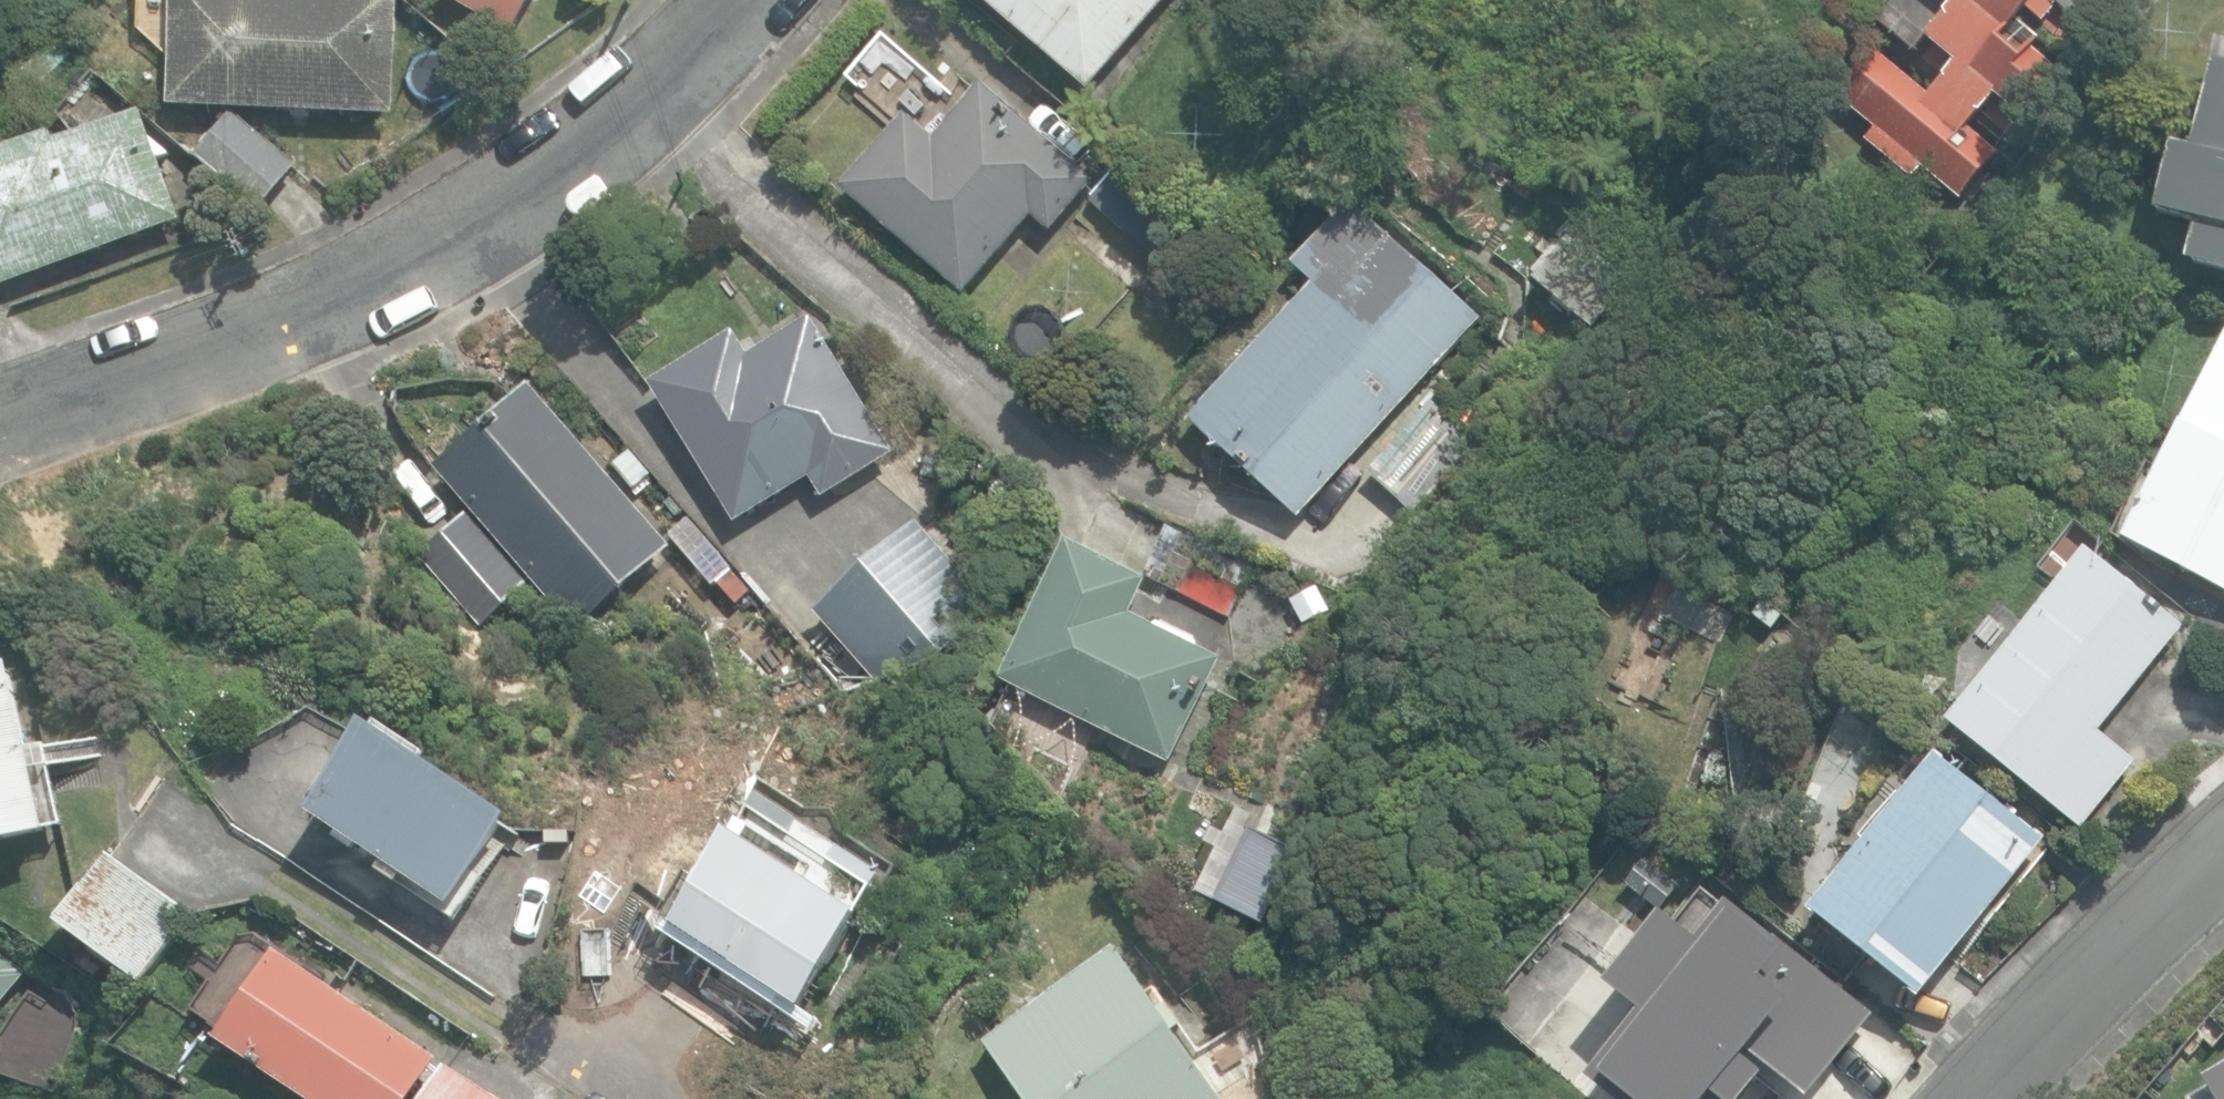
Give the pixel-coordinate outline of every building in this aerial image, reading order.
[(395,114),(400,0),(176,0),(172,106),(395,114)] [(513,32),(531,0),(455,0),(513,32)] [(1088,90),(1164,0),(982,0),(1088,90)] [(1959,198),(1997,151),(1966,126),(1993,93),(2022,117),(2061,70),(2031,45),(2036,39),(2017,23),(2036,0),(1948,0),(1922,32),(1954,59),(1928,91),(1874,47),(1837,93),(1876,125),(1866,137),(1912,175),(1920,166),(1959,198)] [(2223,271),(2223,62),(2212,59),(2191,149),(2170,144),(2154,212),(2193,222),(2184,261),(2223,271)] [(842,188),(965,294),(1032,215),(1049,230),(1093,178),(981,82),(932,140),(904,116),(842,188)] [(180,219),(140,110),(56,142),(52,133),(0,152),(0,286),(180,219)] [(196,155),(259,209),(297,166),(234,111),(196,155)] [(1091,201),(1155,260),(1189,225),(1124,165),(1091,201)] [(1385,237),(1350,204),(1293,264),(1314,282),(1190,418),(1298,517),(1479,318),(1387,234),(1385,237)] [(1534,282),(1592,327),(1629,283),(1568,237),(1534,282)] [(651,383),(735,523),(811,477),(821,494),(892,452),(812,318),(750,355),(736,332),(651,383)] [(2223,590),(2223,344),(2123,537),(2223,590)] [(439,466),(577,628),(671,549),(532,386),(439,466)] [(1369,470),(1425,519),(1488,448),(1432,398),(1369,470)] [(421,555),(481,625),(530,583),(470,513),(421,555)] [(1144,573),(1229,616),(1257,561),(1171,518),(1144,573)] [(721,583),(737,601),(751,588),(691,520),(670,537),(715,588),(721,583)] [(816,608),(879,682),(986,606),(916,523),(816,608)] [(1002,679),(1170,764),(1222,661),(1200,650),(1196,638),(1159,619),(1148,623),(1130,615),(1147,583),(1070,544),(1002,679)] [(1946,719),(2082,829),(2137,760),(2100,730),(2185,626),(2086,546),(1946,719)] [(1290,600),(1303,625),(1333,611),(1319,585),(1290,600)] [(43,826),(7,660),(0,662),(0,835),(43,826)] [(409,877),(454,907),(512,819),(371,725),(312,814),(385,862),(379,871),(402,886),(409,877)] [(1812,910),(1921,997),(2047,838),(1937,752),(1812,910)] [(737,831),(675,928),(803,1009),(865,913),(887,872),(766,794),(737,831)] [(60,922),(143,983),(192,916),(109,855),(60,922)] [(1626,885),(1658,910),(1680,880),(1649,856),(1626,885)] [(1615,1098),(1746,1098),(1768,1076),(1757,1066),(1824,995),(1733,909),(1583,1068),(1615,1098)] [(311,1098),(410,1098),(437,1058),(277,952),(220,1038),(311,1098)] [(1118,953),(988,1043),(1027,1098),(1219,1098),(1118,953)] [(21,973),(0,957),(0,1001),(21,973)] [(1214,1045),(1247,1067),(1261,1058),(1255,1019),(1214,1045)] [(2214,1098),(2223,1098),(2223,1061),(2200,1074),(2214,1098)] [(446,1063),(423,1098),(500,1098),(446,1063)]
